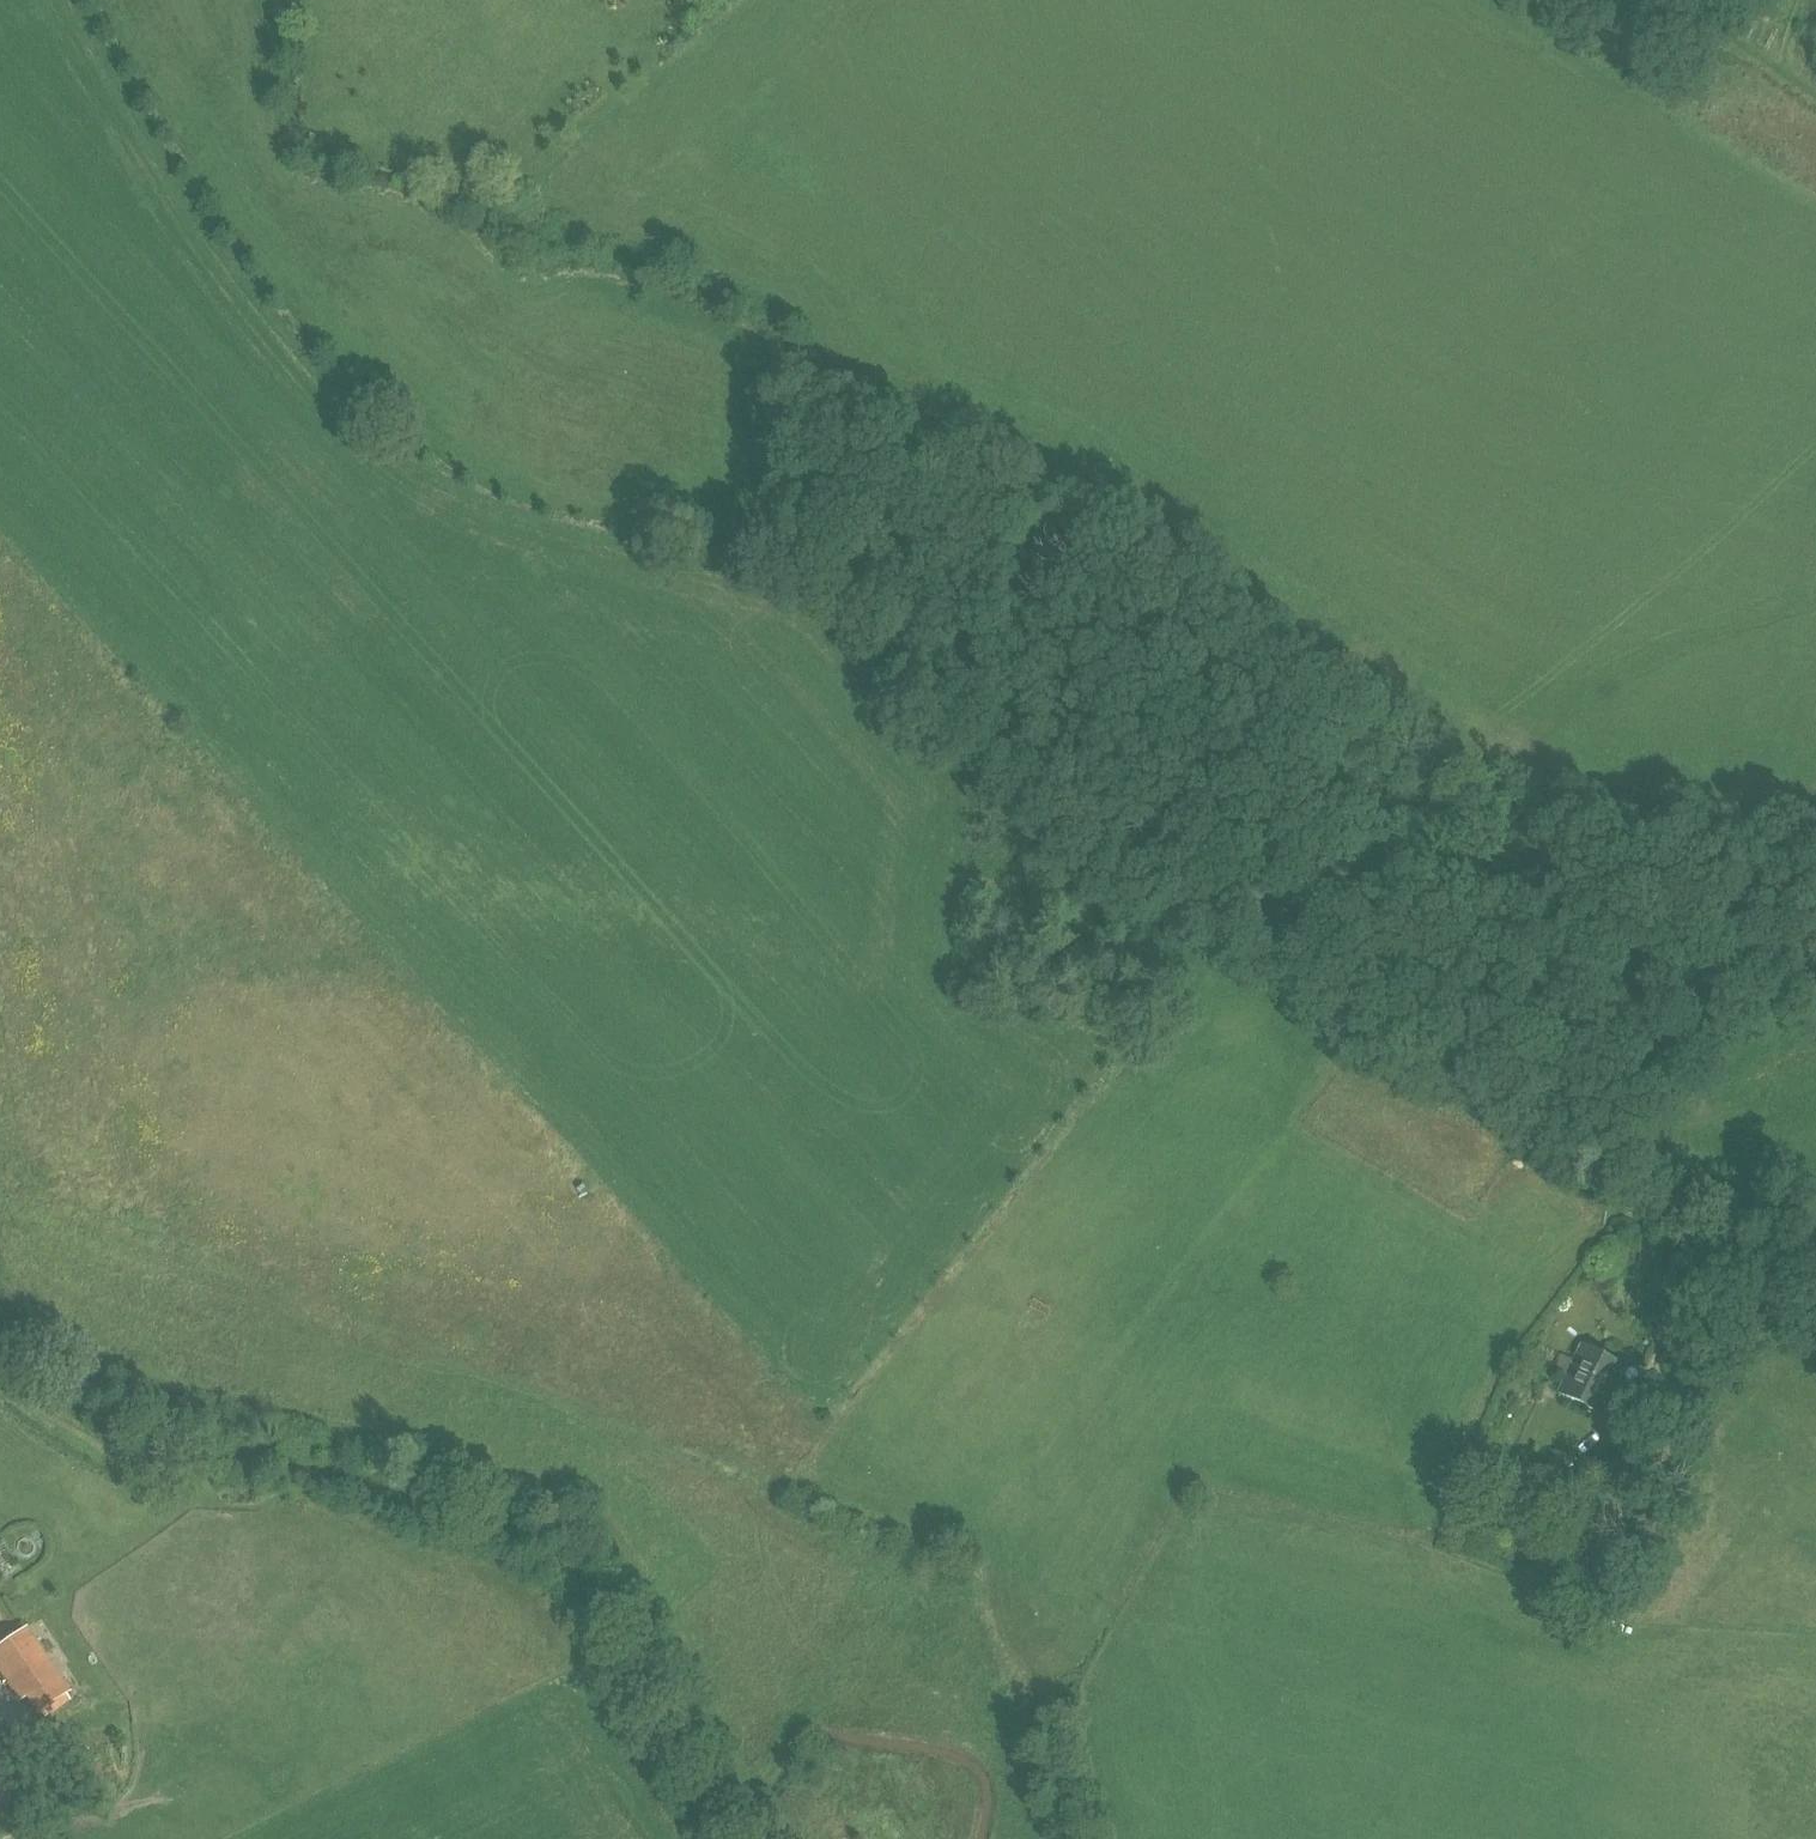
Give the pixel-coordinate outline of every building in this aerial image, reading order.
[(1559,1392),(1605,1414),(1628,1366),(1582,1344),(1559,1392)] [(1537,1499),(1575,1513),(1589,1480),(1579,1475),(1585,1463),(1559,1451),(1537,1499)] [(27,1626),(0,1645),(0,1670),(20,1699),(26,1695),(38,1713),(71,1690),(27,1626)] [(14,1796),(5,1764),(0,1765),(0,1799),(14,1796)]
